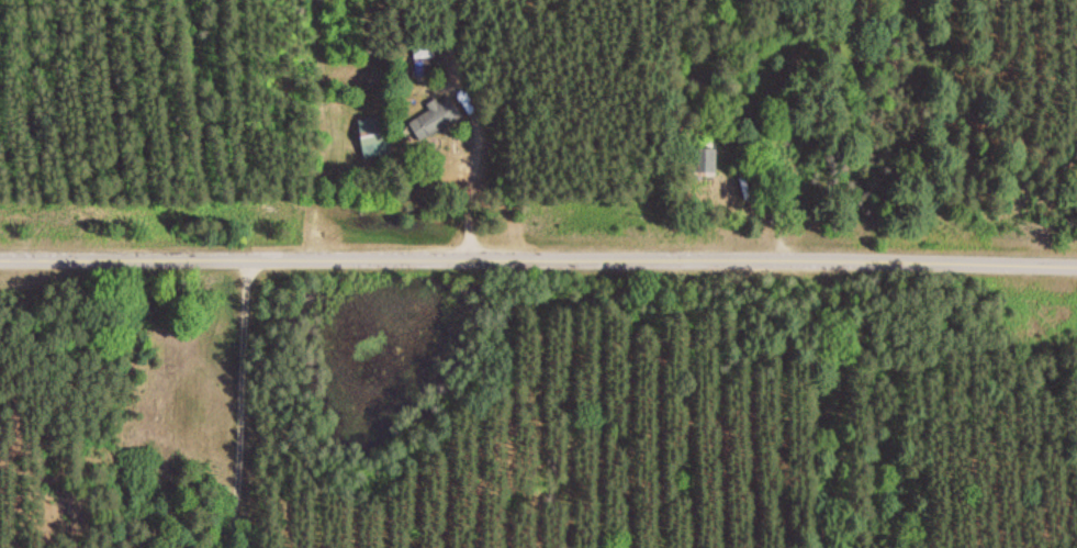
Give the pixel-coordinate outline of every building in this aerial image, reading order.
[(461,118),(447,96),(408,121),(423,143),(461,118)] [(364,156),(392,155),(391,117),(363,118),(364,156)] [(720,171),(719,148),(711,148),(712,171),(720,171)]
